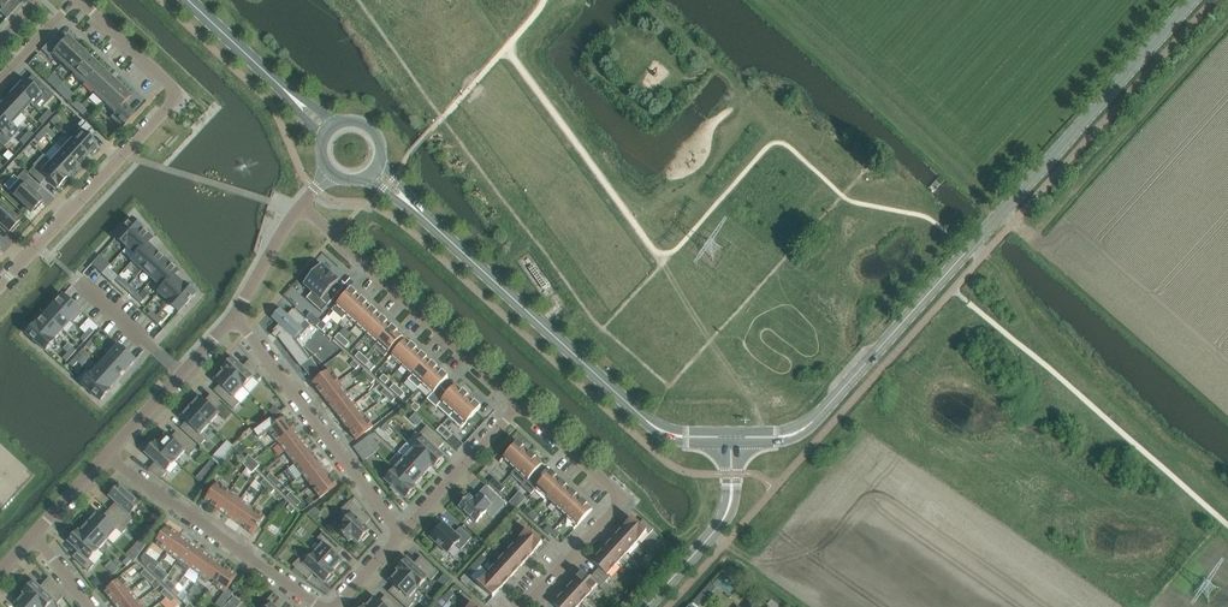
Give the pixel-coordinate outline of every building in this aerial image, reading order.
[(2,8),(0,10),(0,13),(6,19),(20,5),(15,0),(0,0),(0,6),(2,8)] [(54,36),(41,50),(48,56),(51,53),(62,64),(79,45),(72,39),(71,40),(67,36),(61,42),(54,36)] [(72,73),(88,56),(84,53),(86,51),(79,45),(62,64),(72,73)] [(83,83),(100,65),(94,59),(92,60),(88,56),(72,73),(83,83)] [(93,93),(109,76),(105,72),(107,71),(100,65),(83,83),(93,93)] [(44,67),(38,74),(40,76),(46,81),(49,77),(52,74),(44,67)] [(104,103),(121,85),(115,79),(113,80),(109,76),(93,93),(104,103)] [(32,106),(48,90),(36,79),(31,85),(24,78),(14,89),(30,104),(32,106)] [(51,85),(56,90),(60,86),(55,81),(51,85)] [(115,113),(131,96),(126,92),(128,91),(121,85),(104,103),(115,113)] [(65,91),(60,86),(56,90),(61,95),(65,91)] [(21,114),(30,104),(14,89),(5,99),(21,114)] [(12,123),(21,114),(5,99),(0,104),(0,113),(12,123)] [(72,105),(77,110),(81,106),(76,101),(72,105)] [(86,111),(81,106),(77,110),(83,115),(86,111)] [(135,113),(129,107),(119,117),(125,123),(135,113)] [(47,119),(52,114),(48,110),(43,116),(47,119)] [(12,123),(0,113),(0,143),(4,147),(10,140),(5,135),(14,125),(12,123)] [(42,125),(47,119),(43,116),(38,121),(42,125)] [(59,120),(55,116),(50,122),(54,125),(59,120)] [(81,120),(65,137),(70,141),(70,140),(87,156),(91,152),(92,154),(97,148),(96,147),(97,145),(91,139),(96,134),(93,132),(81,120)] [(49,131),(45,127),(40,132),(44,136),(49,131)] [(29,130),(25,136),(29,139),(34,134),(29,130)] [(44,136),(40,132),(35,138),(39,141),(44,136)] [(24,145),(29,139),(25,136),(20,141),(24,145)] [(70,140),(70,141),(60,151),(79,168),(85,162),(83,160),(87,156),(70,140)] [(79,168),(60,151),(50,161),(67,177),(71,173),(72,175),(79,168)] [(67,177),(50,161),(40,172),(34,166),(28,172),(40,184),(46,178),(57,188),(61,184),(63,185),(68,180),(66,178),(67,177)] [(30,189),(35,183),(23,172),(17,178),(19,180),(9,191),(31,212),(33,211),(34,212),(42,203),(41,202),(42,201),(30,189)] [(9,232),(10,231),(12,232),(20,224),(18,222),(20,221),(0,203),(0,224),(9,232)] [(143,229),(143,230),(144,229),(133,219),(127,226),(126,225),(125,226),(126,227),(123,229),(122,230),(116,237),(127,247),(128,247),(127,246),(143,229)] [(148,244),(153,239),(143,230),(143,229),(127,246),(128,247),(137,255),(138,255),(148,244)] [(143,270),(158,253),(148,244),(138,255),(137,255),(132,260),(143,270)] [(153,279),(168,262),(158,253),(143,270),(153,279)] [(102,274),(108,267),(98,257),(92,264),(102,274)] [(175,276),(179,272),(168,262),(153,279),(163,288),(175,276)] [(334,277),(331,274),(331,273),(321,264),(321,265),(320,264),(317,266),(316,267),(313,269),(312,271),(310,272),(309,274),(307,276),(306,278),(304,280),(305,280),(306,280),(307,280),(304,284),(312,292),(306,298),(322,312),(344,288),(338,282),(339,281),(335,277),(334,277)] [(118,276),(108,267),(102,274),(112,283),(118,276)] [(185,285),(184,285),(175,276),(163,288),(159,292),(169,302),(185,285)] [(120,283),(125,288),(128,285),(123,280),(120,283)] [(185,284),(184,285),(185,285),(169,302),(168,302),(180,312),(186,305),(186,306),(187,305),(187,304),(189,301),(190,302),(191,301),(190,301),(196,294),(185,284)] [(134,290),(128,285),(125,288),(130,293),(134,290)] [(346,315),(362,298),(351,289),(332,310),(342,320),(346,315)] [(144,299),(138,294),(135,298),(141,303),(144,299)] [(83,313),(64,295),(54,305),(71,321),(73,323),(83,313)] [(357,325),(372,308),(362,298),(346,315),(357,325)] [(71,321),(54,305),(46,315),(63,330),(71,321)] [(305,321),(306,321),(306,320),(293,309),(288,315),(281,308),(272,318),(279,324),(273,331),(275,332),(272,335),(277,338),(278,337),(301,366),(309,360),(292,339),(293,338),(295,339),(304,329),(300,326),(305,321)] [(367,334),(382,317),(372,308),(357,325),(367,334)] [(148,314),(153,319),(157,315),(151,311),(148,314)] [(63,330),(46,315),(37,324),(37,325),(54,340),(63,330)] [(162,320),(157,315),(153,319),(159,324),(162,320)] [(377,344),(393,326),(382,317),(367,334),(377,344)] [(317,326),(322,331),(326,327),(321,322),(317,326)] [(37,325),(37,324),(27,334),(33,339),(32,340),(36,343),(36,342),(45,351),(55,340),(54,340),(37,325)] [(403,336),(393,326),(377,344),(387,352),(384,356),(385,356),(403,336)] [(90,327),(85,333),(89,336),(94,331),(90,327)] [(84,341),(89,336),(85,333),(81,338),(84,341)] [(97,333),(92,338),(95,342),(100,336),(97,333)] [(335,338),(340,343),(344,338),(339,333),(335,338)] [(91,347),(95,342),(92,338),(87,344),(91,347)] [(349,343),(344,338),(340,343),(345,348),(349,343)] [(401,366),(417,349),(406,339),(388,359),(389,360),(392,357),(401,366)] [(105,352),(109,356),(110,355),(126,371),(136,360),(114,341),(105,352)] [(73,346),(68,352),(72,355),(76,350),(73,346)] [(412,375),(427,358),(417,349),(401,366),(412,375)] [(67,360),(72,355),(68,352),(63,357),(67,360)] [(79,352),(74,358),(78,361),(83,356),(79,352)] [(355,357),(360,362),(365,357),(359,352),(355,357)] [(110,355),(109,356),(101,365),(118,380),(126,371),(110,355)] [(370,362),(365,357),(360,362),(366,366),(370,362)] [(73,366),(78,361),(74,358),(69,363),(73,366)] [(263,376),(250,359),(243,367),(232,358),(230,359),(229,358),(222,365),(224,367),(222,369),(224,370),(243,387),(253,377),(258,382),(263,376)] [(418,389),(422,385),(438,367),(427,358),(412,375),(408,379),(418,389)] [(356,369),(359,365),(354,361),(350,364),(356,369)] [(118,380),(101,365),(93,374),(92,375),(109,390),(109,389),(118,380)] [(448,377),(438,367),(422,385),(432,394),(433,394),(440,386),(448,377)] [(234,397),(243,387),(224,370),(215,380),(219,385),(214,391),(234,409),(240,402),(234,397)] [(322,395),(339,382),(330,370),(313,383),(322,395)] [(361,374),(366,379),(370,375),(364,370),(361,374)] [(92,375),(93,374),(92,374),(82,384),(91,392),(91,393),(95,396),(101,400),(110,390),(109,389),(109,390),(92,375)] [(380,379),(385,384),(389,379),(384,374),(380,379)] [(375,380),(370,375),(366,379),(371,384),(375,380)] [(330,406),(347,393),(339,382),(322,395),(330,406)] [(390,389),(395,393),(399,389),(394,384),(390,389)] [(449,417),(468,396),(456,384),(448,393),(440,386),(433,394),(432,394),(427,399),(436,408),(437,406),(449,417)] [(390,393),(385,389),(381,393),(386,397),(390,393)] [(405,393),(399,389),(395,393),(400,398),(405,393)] [(338,416),(355,403),(347,393),(330,406),(338,416)] [(395,398),(390,393),(386,397),(392,402),(395,398)] [(200,396),(191,407),(210,424),(219,414),(226,420),(232,414),(211,394),(205,401),(200,396)] [(378,395),(373,399),(377,404),(383,400),(378,395)] [(481,407),(468,396),(449,417),(461,428),(481,407)] [(411,407),(416,412),(420,407),(415,402),(411,407)] [(347,427),(364,414),(355,403),(338,416),(347,427)] [(274,406),(270,411),(275,416),(281,411),(274,406)] [(200,434),(210,424),(191,407),(181,417),(186,422),(180,428),(200,446),(206,439),(200,434)] [(415,413),(410,419),(418,426),(423,420),(415,413)] [(373,426),(364,414),(347,427),(356,439),(373,426)] [(295,429),(286,417),(274,426),(270,420),(254,432),(260,438),(269,431),(278,442),(295,429)] [(386,423),(381,428),(385,432),(390,426),(386,423)] [(442,425),(436,431),(447,441),(453,435),(442,425)] [(423,438),(413,448),(432,465),(432,466),(434,467),(436,465),(438,467),(444,460),(442,458),(444,456),(437,450),(445,442),(427,426),(419,435),(423,438)] [(286,453),(303,440),(295,429),(278,442),(286,453)] [(167,433),(157,443),(157,444),(176,461),(185,451),(190,455),(196,449),(177,431),(171,437),(167,433)] [(364,440),(369,446),(375,442),(370,435),(364,440)] [(227,440),(211,457),(218,464),(234,447),(227,440)] [(294,464),(311,451),(303,440),(286,453),(294,464)] [(515,470),(531,453),(518,441),(503,458),(515,470)] [(157,444),(157,443),(155,442),(154,444),(152,442),(145,449),(147,451),(145,453),(156,462),(149,469),(162,479),(168,472),(167,471),(176,461),(157,444)] [(380,449),(375,442),(369,446),(374,453),(380,449)] [(432,465),(413,448),(404,458),(423,476),(432,466),(432,465)] [(303,475),(320,462),(311,451),(294,464),(303,475)] [(535,488),(543,480),(535,473),(543,464),(531,453),(515,470),(511,474),(523,484),(522,486),(531,494),(536,489),(535,488)] [(249,455),(245,459),(251,464),(254,460),(249,455)] [(423,476),(404,458),(395,468),(414,486),(423,476)] [(251,464),(245,459),(242,463),(247,468),(251,464)] [(259,465),(254,460),(251,464),(256,469),(259,465)] [(311,486),(328,473),(320,462),(303,475),(311,486)] [(256,469),(251,464),(247,468),(252,473),(256,469)] [(414,486),(395,468),(385,479),(392,485),(389,488),(397,495),(399,492),(406,498),(407,496),(409,498),(416,491),(414,489),(416,487),(414,486)] [(546,498),(562,481),(551,471),(543,480),(535,488),(536,489),(546,498)] [(202,473),(197,479),(204,485),(209,479),(202,473)] [(271,473),(267,477),(272,482),(276,478),(271,473)] [(337,485),(328,473),(311,486),(320,497),(337,485)] [(494,477),(489,484),(500,493),(505,487),(494,477)] [(281,483),(276,478),(272,482),(277,487),(281,483)] [(270,484),(265,479),(261,483),(266,488),(270,484)] [(556,507),(572,490),(562,481),(546,498),(556,507)] [(217,509),(230,492),(217,483),(205,501),(217,509)] [(275,490),(270,484),(266,488),(271,493),(275,490)] [(116,502),(109,510),(126,526),(127,526),(134,518),(131,514),(140,504),(120,485),(118,487),(116,485),(109,492),(111,494),(109,496),(116,502)] [(477,523),(499,498),(500,497),(487,486),(486,486),(487,487),(475,500),(469,495),(459,506),(477,523)] [(566,516),(582,499),(572,490),(556,507),(566,516)] [(229,517),(241,500),(230,492),(217,509),(229,517)] [(291,492),(287,496),(292,501),(296,497),(291,492)] [(520,492),(510,503),(517,510),(527,499),(520,492)] [(301,502),(296,497),(292,501),(297,506),(301,502)] [(311,497),(306,501),(310,506),(314,502),(311,497)] [(593,509),(582,499),(566,516),(577,526),(593,509)] [(240,525),(252,508),(241,500),(229,517),(240,525)] [(353,537),(358,542),(361,540),(363,541),(369,534),(367,533),(370,530),(365,525),(371,519),(350,501),(343,509),(345,517),(347,518),(340,526),(341,526),(337,530),(349,542),(353,537)] [(292,513),(295,509),(290,504),(287,508),(292,513)] [(528,507),(523,512),(529,517),(533,512),(528,507)] [(264,516),(252,508),(240,525),(252,534),(264,516)] [(126,526),(109,510),(104,516),(99,511),(89,522),(108,539),(117,529),(122,534),(128,527),(127,526),(126,526)] [(538,517),(533,512),(529,517),(534,521),(538,517)] [(654,529),(643,519),(639,524),(632,518),(622,529),(637,542),(647,532),(649,534),(654,529)] [(513,525),(509,521),(503,527),(507,531),(513,525)] [(108,539),(89,522),(80,532),(99,550),(108,539)] [(455,533),(443,523),(437,530),(436,528),(430,534),(432,535),(430,537),(448,553),(456,545),(461,550),(472,538),(460,527),(455,533)] [(148,526),(138,536),(145,542),(154,532),(148,526)] [(168,552),(180,535),(168,526),(155,544),(168,552)] [(548,526),(544,530),(549,535),(551,534),(554,531),(548,526)] [(502,538),(507,531),(503,527),(497,534),(502,538)] [(527,529),(517,540),(532,554),(542,543),(527,529)] [(555,529),(554,531),(551,534),(556,539),(560,534),(555,529)] [(637,542),(622,529),(612,539),(627,553),(637,542)] [(89,560),(99,550),(80,532),(78,530),(76,532),(74,530),(68,538),(70,539),(68,541),(78,551),(73,557),(88,571),(95,564),(89,560)] [(323,543),(313,553),(332,571),(333,570),(342,560),(337,555),(343,549),(324,532),(318,538),(323,543)] [(179,560),(191,543),(180,535),(168,552),(179,560)] [(140,539),(133,546),(139,552),(146,544),(140,539)] [(627,553),(612,539),(602,550),(617,564),(627,553)] [(500,544),(496,540),(490,546),(494,551),(500,544)] [(532,554),(517,540),(507,551),(522,565),(532,554)] [(190,568),(202,550),(191,543),(179,560),(176,564),(187,572),(190,568)] [(201,576),(213,558),(202,550),(190,568),(201,576)] [(607,575),(617,564),(602,550),(592,561),(599,568),(595,572),(605,582),(610,577),(607,575)] [(522,565),(507,551),(498,561),(513,575),(522,565)] [(332,571),(313,553),(304,563),(299,558),(293,565),(308,579),(314,573),(325,583),(326,581),(328,583),(335,575),(333,574),(335,572),(333,570),(332,571)] [(486,559),(482,555),(476,561),(481,565),(486,559)] [(397,569),(399,571),(399,570),(418,588),(427,578),(431,581),(439,572),(421,556),(414,564),(407,558),(405,560),(403,558),(397,565),(399,567),(397,569)] [(128,557),(123,563),(126,566),(131,561),(128,557)] [(212,584),(225,566),(213,558),(201,576),(198,580),(209,588),(212,584)] [(652,568),(658,562),(654,558),(648,564),(652,568)] [(481,565),(476,561),(470,568),(475,572),(481,565)] [(513,575),(498,561),(488,572),(503,586),(513,575)] [(152,572),(156,569),(151,563),(147,567),(152,572)] [(237,575),(225,566),(212,584),(225,592),(237,575)] [(161,574),(156,569),(152,572),(158,577),(161,574)] [(150,575),(145,570),(141,574),(146,579),(150,575)] [(418,588),(399,570),(399,571),(389,581),(394,586),(389,592),(406,606),(410,606),(414,602),(409,598),(418,588)] [(601,587),(605,582),(595,572),(590,577),(583,571),(573,582),(588,596),(598,585),(601,587)] [(636,581),(642,575),(637,571),(631,577),(636,581)] [(503,586),(488,572),(478,583),(493,597),(503,586)] [(155,580),(150,575),(146,579),(152,584),(155,580)] [(445,575),(439,581),(445,587),(451,580),(445,575)] [(49,577),(40,587),(33,581),(31,583),(30,581),(23,588),(25,590),(23,592),(25,594),(40,606),(48,606),(53,601),(57,604),(64,596),(49,577)] [(97,577),(91,581),(95,587),(101,583),(97,577)] [(114,603),(131,590),(122,578),(105,591),(114,603)] [(588,596),(573,582),(563,593),(578,606),(588,596)] [(171,583),(167,586),(172,592),(176,588),(171,583)] [(181,593),(176,588),(172,592),(178,597),(181,593)] [(170,594),(165,589),(161,593),(166,598),(170,594)] [(139,601),(131,590),(114,603),(117,606),(132,606),(139,601)] [(454,594),(450,590),(444,597),(448,601),(454,594)] [(691,603),(696,606),(700,606),(708,598),(701,592),(691,603)] [(294,606),(274,593),(267,601),(270,604),(268,606),(294,606)] [(578,606),(563,593),(553,604),(557,606),(578,606)] [(25,594),(16,604),(19,606),(40,606),(25,594)] [(175,599),(170,594),(166,598),(172,603),(175,599)] [(366,606),(365,606),(398,606),(385,595),(380,601),(375,597),(366,606)]
